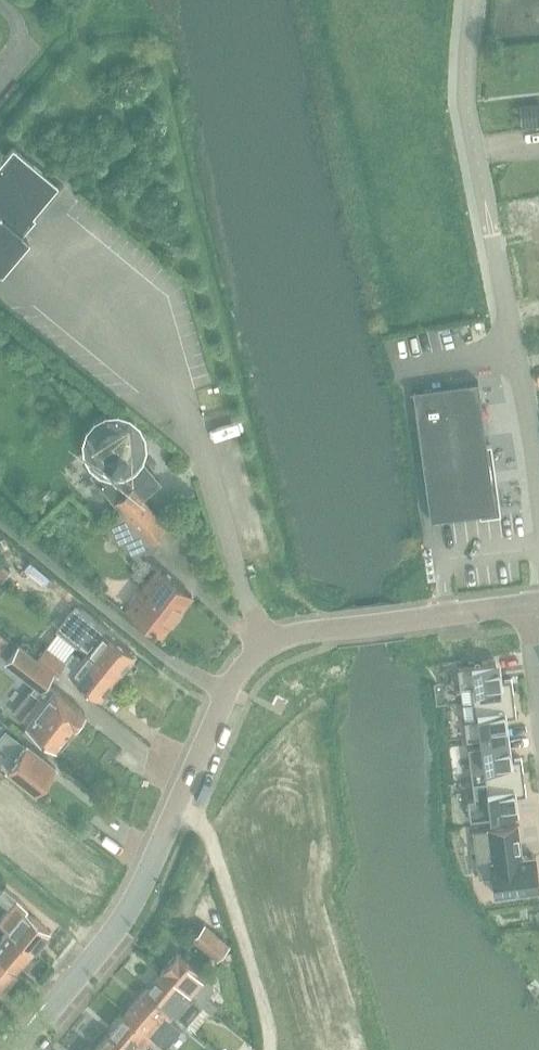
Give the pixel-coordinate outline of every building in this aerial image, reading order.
[(519,104),(521,125),(538,124),(538,102),(519,104)] [(58,186),(13,147),(0,162),(0,273),(0,272),(1,273),(30,240),(28,238),(29,238),(19,229),(31,215),(32,216),(58,186)] [(515,188),(519,208),(538,204),(538,183),(515,188)] [(430,520),(495,511),(478,381),(412,390),(430,520)] [(129,437),(127,435),(124,432),(121,430),(117,428),(114,428),(110,428),(106,430),(103,432),(100,435),(98,438),(97,442),(97,446),(97,450),(99,453),(101,455),(102,457),(104,459),(107,460),(109,461),(92,475),(121,510),(103,528),(135,558),(149,543),(166,528),(140,498),(158,483),(130,449),(130,446),(130,443),(130,440),(129,437)] [(0,552),(0,559),(8,567),(17,557),(6,546),(0,552)] [(0,584),(10,571),(0,563),(0,583),(0,584)] [(190,596),(155,569),(126,608),(161,635),(190,596)] [(2,636),(14,627),(0,607),(0,633),(2,636)] [(87,653),(116,676),(133,655),(92,622),(80,637),(92,646),(87,653)] [(52,672),(35,658),(19,645),(5,662),(34,685),(30,690),(12,714),(25,724),(55,748),(58,745),(62,746),(68,738),(66,735),(83,713),(45,682),(52,672)] [(71,652),(64,661),(45,646),(35,658),(52,672),(55,674),(60,667),(99,698),(116,676),(87,653),(81,659),(71,652)] [(470,686),(472,702),(513,697),(511,679),(500,680),(498,662),(495,663),(457,667),(459,687),(470,686)] [(513,697),(472,702),(474,719),(463,720),(465,739),(507,734),(505,716),(515,715),(513,697)] [(55,768),(26,745),(25,747),(5,731),(0,738),(0,744),(16,757),(7,769),(36,792),(55,768)] [(507,741),(467,746),(471,782),(523,775),(521,757),(509,758),(507,741)] [(523,775),(471,782),(473,797),(467,797),(469,818),(517,813),(514,795),(525,794),(523,775)] [(517,824),(472,830),(478,876),(492,874),(495,895),(538,889),(534,855),(521,856),(517,824)] [(22,913),(25,909),(2,889),(0,891),(0,902),(7,909),(0,917),(0,926),(5,930),(30,952),(46,933),(22,913)] [(191,939),(217,961),(230,945),(204,923),(191,939)] [(30,952),(5,930),(0,936),(0,959),(15,971),(30,952)] [(211,971),(203,974),(176,951),(160,971),(199,1003),(210,1012),(215,1006),(206,997),(213,989),(211,971)] [(0,959),(0,989),(15,971),(0,959)] [(210,1012),(199,1003),(160,971),(144,989),(173,1014),(194,1031),(210,1012)] [(168,1020),(173,1014),(144,989),(123,1014),(152,1039),(153,1038),(164,1048),(179,1029),(168,1020)] [(152,1039),(123,1014),(108,1032),(130,1049),(148,1049),(145,1048),(152,1039)] [(108,1032),(93,1049),(130,1049),(108,1032)] [(205,1041),(201,1047),(205,1049),(216,1049),(205,1041)]
